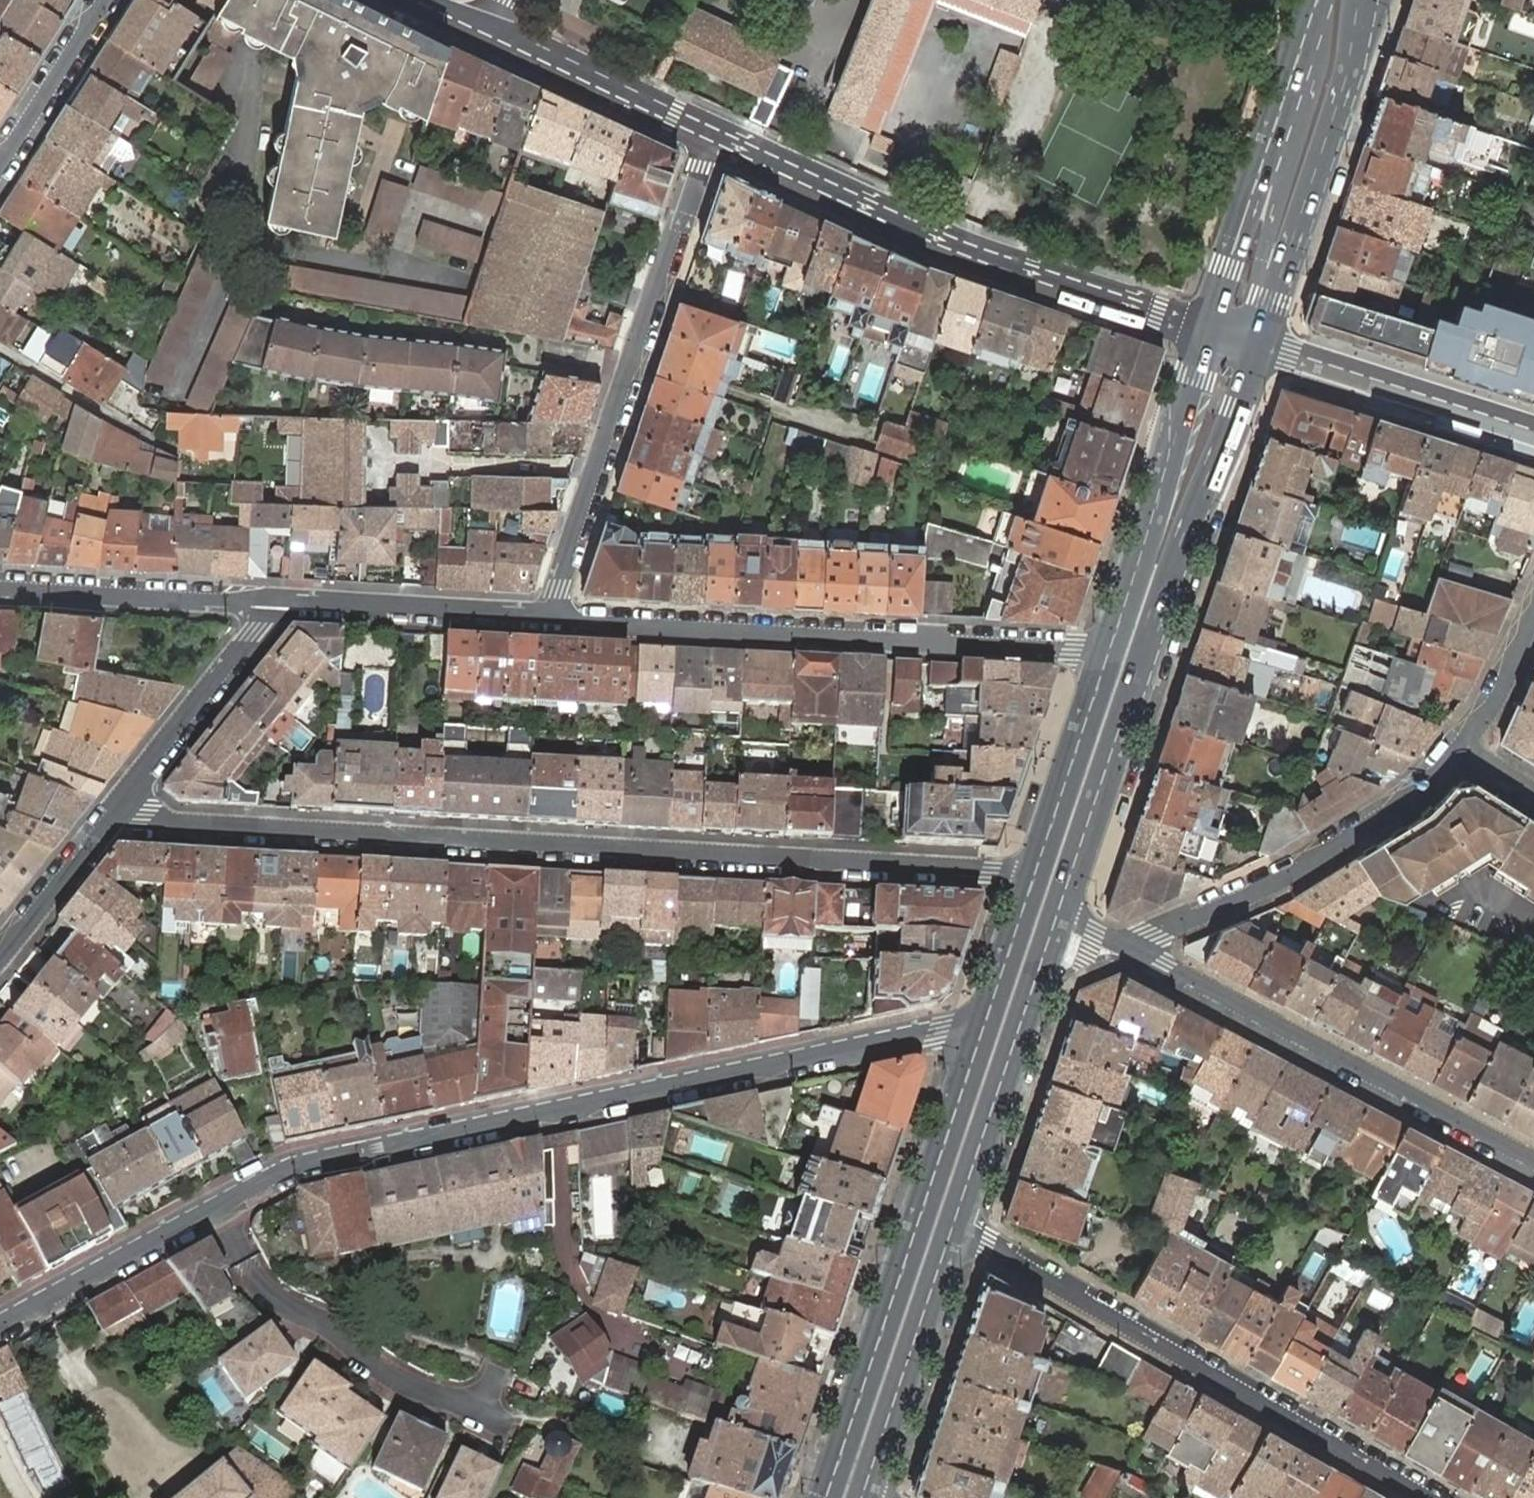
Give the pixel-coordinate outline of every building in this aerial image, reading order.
[(40,55),(62,19),(32,0),(0,0),(0,30),(40,55)] [(62,19),(74,0),(32,0),(62,19)] [(160,72),(195,16),(173,1),(168,10),(150,0),(133,0),(108,39),(154,68),(160,72)] [(173,1),(174,0),(150,0),(168,10),(173,1)] [(215,11),(221,1),(219,0),(199,0),(212,8),(215,11)] [(214,13),(234,23),(240,26),(238,30),(241,32),(245,34),(263,0),(222,0),(221,1),(215,11),(214,13)] [(245,34),(268,46),(291,0),(263,0),(245,34)] [(320,2),(291,59),(298,58),(300,78),(293,79),(264,223),(333,238),(360,110),(357,105),(375,95),(378,101),(396,110),(397,106),(425,119),(426,116),(446,58),(420,49),(424,37),(358,3),(350,0),(316,0),(320,2)] [(291,59),(320,2),(316,0),(291,0),(268,46),(291,59)] [(824,114),(857,127),(866,105),(907,0),(869,0),(824,114)] [(1041,0),(974,0),(1030,22),(1032,22),(1041,0)] [(1403,25),(1451,41),(1452,41),(1467,46),(1477,17),(1475,12),(1463,8),(1466,0),(1411,0),(1403,25)] [(1501,4),(1518,9),(1521,0),(1502,0),(1501,4)] [(749,121),(764,128),(775,105),(791,71),(776,65),(719,38),(688,23),(694,10),(687,7),(681,20),(665,52),(652,77),(661,81),(674,56),(760,97),(749,121)] [(213,44),(219,48),(234,23),(214,13),(208,24),(200,35),(213,44)] [(1403,25),(1393,56),(1434,70),(1440,72),(1450,75),(1456,77),(1467,46),(1452,41),(1451,41),(1403,25)] [(40,55),(0,30),(0,83),(15,93),(40,55)] [(449,49),(424,37),(420,49),(446,58),(449,49)] [(108,39),(88,71),(134,100),(154,68),(108,39)] [(186,88),(200,97),(227,53),(219,48),(213,44),(186,88)] [(1018,52),(999,45),(987,78),(1005,85),(1018,52)] [(480,60),(449,46),(449,49),(446,58),(426,116),(458,126),(480,60)] [(1393,56),(1379,96),(1421,110),(1436,116),(1444,118),(1446,111),(1445,108),(1440,106),(1440,105),(1424,100),(1432,78),(1448,83),(1450,75),(1440,72),(1434,70),(1393,56)] [(510,74),(480,60),(458,126),(453,138),(460,140),(464,129),(489,137),(510,74)] [(88,71),(67,104),(117,136),(122,130),(108,121),(116,109),(129,118),(137,123),(142,116),(154,124),(159,116),(134,100),(88,71)] [(510,74),(489,137),(520,148),(540,88),(510,74)] [(1424,100),(1440,105),(1448,83),(1432,78),(1424,100)] [(15,93),(0,83),(0,118),(15,93)] [(587,110),(540,88),(520,148),(564,163),(568,165),(571,154),(587,110)] [(1465,150),(1472,128),(1444,118),(1436,116),(1421,110),(1379,96),(1363,144),(1413,160),(1416,162),(1420,149),(1452,160),(1457,147),(1462,149),(1465,150)] [(67,104),(46,137),(103,174),(117,155),(132,155),(129,144),(117,136),(67,104)] [(108,121),(122,130),(129,118),(116,109),(108,121)] [(632,131),(587,110),(571,154),(618,174),(632,131)] [(676,151),(632,131),(618,174),(608,202),(656,217),(677,153),(676,151)] [(873,135),(868,145),(888,153),(891,146),(893,142),(875,135),(873,133),(873,135)] [(20,180),(79,217),(99,186),(107,191),(114,180),(103,174),(46,137),(20,180)] [(1449,181),(1452,173),(1416,162),(1413,160),(1363,144),(1350,181),(1400,198),(1419,204),(1425,207),(1427,201),(1421,199),(1429,174),(1449,181)] [(1457,147),(1452,160),(1457,161),(1459,159),(1462,149),(1457,147)] [(442,171),(420,163),(413,182),(499,212),(506,193),(475,182),(442,171)] [(722,175),(700,241),(730,251),(751,186),(724,174),(723,174),(722,175)] [(512,176),(509,181),(547,195),(549,189),(512,176)] [(79,217),(20,180),(0,210),(0,215),(24,230),(57,251),(79,217)] [(385,180),(366,239),(386,245),(405,186),(385,180)] [(506,193),(499,212),(463,323),(537,335),(561,340),(574,302),(578,291),(604,214),(608,202),(599,199),(595,211),(547,195),(509,181),(506,193)] [(1409,249),(1414,251),(1428,208),(1425,207),(1419,204),(1400,198),(1350,181),(1336,225),(1397,245),(1409,249)] [(751,186),(730,251),(729,254),(736,257),(752,262),(758,265),(760,257),(763,247),(779,199),(751,186)] [(822,220),(779,199),(763,247),(795,258),(792,265),(790,265),(790,266),(790,267),(783,284),(799,290),(801,282),(822,220)] [(850,232),(822,220),(801,282),(799,290),(809,293),(811,285),(831,292),(850,232)] [(418,239),(479,257),(483,242),(422,224),(418,239)] [(1336,225),(1325,258),(1360,270),(1386,278),(1402,283),(1406,273),(1390,267),(1395,253),(1406,257),(1409,249),(1397,245),(1336,225)] [(72,260),(57,251),(24,230),(0,267),(0,268),(30,287),(47,298),(56,284),(60,287),(72,269),(68,266),(72,260)] [(162,386),(226,238),(212,231),(148,379),(162,386)] [(888,249),(850,232),(831,292),(826,306),(833,308),(836,299),(852,304),(849,314),(846,324),(853,327),(850,334),(859,337),(860,332),(863,323),(888,249)] [(795,258),(763,247),(760,257),(790,267),(790,266),(790,265),(792,265),(795,258)] [(925,266),(888,249),(863,323),(860,332),(884,341),(891,343),(888,351),(897,355),(899,346),(906,327),(925,266)] [(1390,267),(1406,273),(1414,251),(1409,249),(1406,257),(1395,253),(1390,267)] [(1360,270),(1325,258),(1317,283),(1353,294),(1355,288),(1375,295),(1371,310),(1381,313),(1392,316),(1402,283),(1386,278),(1360,270)] [(282,291),(463,323),(466,299),(269,266),(265,288),(282,291)] [(954,276),(925,266),(906,327),(899,346),(897,355),(894,362),(923,372),(934,339),(935,336),(954,276)] [(14,312),(30,287),(0,268),(0,303),(14,312)] [(765,277),(755,274),(748,293),(758,297),(765,277)] [(990,289),(954,276),(935,336),(934,339),(969,351),(990,289)] [(253,315),(265,288),(246,279),(189,407),(208,416),(231,365),(253,315)] [(1317,283),(1313,292),(1350,303),(1353,294),(1317,283)] [(684,288),(679,303),(707,312),(712,298),(684,288)] [(1035,304),(990,289),(969,351),(977,354),(976,355),(988,359),(993,361),(1006,366),(1006,364),(1015,366),(1016,362),(1035,304)] [(578,291),(574,302),(581,304),(585,293),(578,291)] [(1440,295),(1425,291),(1415,324),(1419,325),(1430,328),(1439,298),(1440,295)] [(1350,303),(1313,292),(1309,306),(1307,311),(1304,321),(1309,332),(1393,359),(1402,329),(1405,321),(1395,317),(1392,316),(1381,313),(1371,310),(1350,303)] [(836,299),(833,308),(849,314),(852,304),(836,299)] [(1433,318),(1430,328),(1419,367),(1448,376),(1533,404),(1533,320),(1478,301),(1475,309),(1457,303),(1451,323),(1433,318)] [(574,302),(561,340),(611,349),(622,317),(610,313),(605,328),(582,320),(586,305),(581,304),(574,302)] [(8,345),(14,334),(18,333),(26,319),(14,312),(0,303),(0,340),(8,345)] [(707,312),(679,303),(669,331),(735,353),(743,331),(755,335),(758,327),(746,323),(740,321),(737,320),(736,322),(707,312)] [(1069,316),(1035,304),(1016,362),(1026,366),(1031,352),(1033,346),(1049,351),(1047,357),(1041,374),(1048,376),(1054,361),(1062,336),(1069,316)] [(54,337),(37,362),(60,377),(83,342),(93,326),(70,312),(54,337)] [(274,319),(253,315),(231,365),(307,382),(308,378),(356,386),(403,390),(449,395),(500,401),(504,363),(505,348),(457,341),(407,336),(362,331),(319,323),(297,319),(274,315),(274,319)] [(1415,324),(1405,321),(1402,329),(1393,359),(1419,367),(1430,328),(1419,325),(1415,324)] [(131,350),(146,360),(157,331),(143,325),(131,350)] [(795,328),(788,326),(785,335),(792,337),(795,328)] [(1163,348),(1100,327),(1098,334),(1105,337),(1093,374),(1149,392),(1163,348)] [(25,355),(37,362),(54,337),(40,328),(23,354),(25,355)] [(735,353),(669,331),(659,362),(724,383),(726,384),(727,377),(732,378),(738,361),(747,365),(747,366),(768,373),(770,365),(735,353)] [(1105,337),(1098,334),(1086,371),(1089,372),(1093,374),(1105,337)] [(118,378),(142,394),(146,360),(131,350),(110,338),(100,353),(83,342),(60,377),(103,403),(118,378)] [(1033,346),(1031,352),(1047,357),(1049,351),(1033,346)] [(5,375),(11,365),(13,363),(0,355),(0,372),(5,375)] [(659,362),(655,376),(719,397),(724,383),(659,362)] [(784,369),(775,399),(787,404),(789,398),(797,375),(784,369)] [(587,422),(601,381),(543,371),(528,421),(551,421),(587,422)] [(1149,392),(1093,374),(1089,372),(1078,408),(1054,401),(1053,403),(1040,399),(1037,408),(1066,417),(1074,420),(1133,439),(1149,392)] [(36,416),(44,421),(53,408),(62,394),(31,375),(18,397),(12,394),(3,388),(0,392),(0,394),(9,399),(36,416)] [(655,376),(645,404),(710,426),(719,397),(655,376)] [(810,386),(799,384),(794,399),(805,402),(810,386)] [(1338,461),(1354,413),(1281,389),(1265,437),(1313,453),(1315,445),(1319,446),(1325,428),(1332,431),(1324,456),(1335,460),(1338,461)] [(62,394),(53,408),(73,422),(83,408),(62,394)] [(852,399),(841,395),(837,407),(848,411),(852,399)] [(645,404),(635,433),(700,454),(702,449),(708,432),(710,426),(645,404)] [(166,411),(140,407),(138,406),(131,420),(152,433),(166,411)] [(208,416),(166,411),(165,427),(180,428),(180,447),(194,448),(194,453),(206,454),(206,449),(221,449),(222,430),(228,430),(238,431),(238,416),(208,416)] [(946,422),(910,411),(905,428),(918,432),(940,439),(946,422)] [(1376,420),(1354,413),(1338,461),(1360,468),(1376,420)] [(285,417),(238,416),(238,431),(238,433),(283,434),(283,431),(291,432),(287,488),(280,487),(280,486),(233,484),(231,483),(230,502),(231,502),(250,502),(292,504),(341,506),(360,506),(361,463),(362,418),(285,417)] [(1050,466),(1048,474),(1058,477),(1114,496),(1133,439),(1074,420),(1066,417),(1064,426),(1073,429),(1061,469),(1050,466)] [(432,440),(432,420),(391,418),(391,436),(398,436),(398,450),(418,451),(418,439),(432,440)] [(146,474),(174,481),(177,457),(174,456),(157,448),(155,455),(105,442),(110,424),(101,419),(95,440),(89,460),(104,464),(117,467),(146,474)] [(551,421),(528,421),(479,420),(479,428),(478,452),(550,454),(551,421)] [(1424,435),(1376,420),(1360,468),(1358,477),(1381,484),(1386,471),(1409,478),(1424,435)] [(905,428),(884,421),(876,448),(910,458),(918,432),(905,428)] [(126,434),(110,424),(105,442),(155,455),(157,448),(126,434)] [(1073,429),(1064,426),(1061,434),(1053,458),(1050,466),(1061,469),(1073,429)] [(789,456),(816,464),(823,439),(797,430),(789,456)] [(708,432),(702,449),(712,453),(719,435),(708,432)] [(635,433),(626,461),(691,483),(700,454),(635,433)] [(1451,443),(1424,435),(1409,478),(1398,511),(1397,515),(1425,524),(1426,520),(1428,512),(1451,443)] [(1313,453),(1265,437),(1249,484),(1308,503),(1311,496),(1300,492),(1308,471),(1324,476),(1331,472),(1335,460),(1324,456),(1313,453)] [(836,470),(843,445),(823,439),(816,464),(836,470)] [(44,444),(34,440),(30,456),(40,459),(44,444)] [(1479,452),(1451,443),(1428,512),(1449,519),(1447,524),(1453,526),(1461,504),(1479,452)] [(861,479),(868,453),(848,446),(842,473),(861,479)] [(1512,463),(1479,452),(1461,504),(1495,515),(1512,463)] [(890,481),(892,474),(895,462),(882,457),(877,478),(890,481)] [(626,461),(616,490),(642,498),(675,508),(681,510),(691,483),(626,461)] [(902,477),(905,465),(895,462),(892,474),(902,477)] [(1512,463),(1495,515),(1489,533),(1497,535),(1525,545),(1533,548),(1533,470),(1512,463)] [(115,477),(116,474),(117,467),(104,464),(101,473),(115,477)] [(447,508),(447,480),(430,480),(429,488),(415,488),(416,476),(396,475),(396,489),(389,488),(389,507),(395,507),(430,508),(439,508),(447,508)] [(3,561),(34,563),(45,518),(48,506),(29,501),(31,494),(35,479),(24,477),(21,490),(3,561)] [(565,488),(568,478),(473,477),(473,509),(487,509),(496,509),(524,509),(552,509),(551,502),(550,502),(551,497),(555,496),(555,487),(565,488)] [(1098,543),(1114,496),(1058,477),(1042,525),(1098,543)] [(1249,484),(1233,532),(1301,554),(1304,545),(1289,540),(1297,513),(1313,518),(1317,506),(1308,503),(1249,484)] [(3,561),(21,490),(1,485),(0,486),(0,561),(3,561)] [(34,563),(64,565),(80,500),(80,498),(82,488),(76,486),(73,498),(71,504),(66,502),(65,507),(48,503),(48,506),(45,518),(34,563)] [(64,565),(93,567),(109,503),(111,495),(100,493),(99,501),(80,498),(80,500),(64,565)] [(48,506),(48,503),(50,498),(31,494),(29,501),(48,506)] [(93,567),(133,569),(140,517),(116,515),(118,495),(111,495),(109,503),(93,567)] [(249,524),(250,502),(231,502),(230,508),(240,509),(240,521),(242,522),(242,528),(218,527),(219,513),(213,513),(212,516),(209,573),(245,575),(247,548),(249,524)] [(290,525),(292,504),(250,502),(249,524),(247,548),(253,549),(254,533),(254,524),(281,526),(281,534),(280,541),(289,541),(290,526),(290,525)] [(339,523),(341,506),(292,504),(290,525),(290,526),(289,541),(289,543),(331,545),(333,528),(333,523),(339,523)] [(209,573),(212,516),(207,515),(182,514),(182,506),(175,506),(175,516),(174,571),(209,573)] [(363,507),(360,506),(341,506),(339,523),(333,523),(333,528),(338,529),(335,559),(360,561),(363,507)] [(395,507),(389,507),(363,507),(360,561),(393,563),(394,526),(439,526),(439,508),(430,508),(395,507)] [(450,508),(447,508),(439,508),(439,526),(438,542),(438,548),(437,577),(436,586),(463,588),(465,550),(447,549),(448,533),(449,533),(450,508)] [(463,588),(491,590),(494,541),(495,532),(496,509),(487,509),(486,523),(486,532),(466,531),(465,550),(463,588)] [(545,545),(557,509),(552,509),(524,509),(523,532),(529,532),(529,539),(535,539),(534,544),(494,541),(491,590),(528,591),(530,590),(545,545)] [(133,569),(174,571),(175,516),(141,512),(140,517),(133,569)] [(1088,574),(1098,543),(1042,525),(1032,521),(1015,516),(1003,512),(993,542),(1005,546),(1008,547),(1088,574)] [(617,516),(608,513),(606,521),(582,593),(583,594),(636,598),(640,535),(634,534),(622,526),(614,524),(617,516)] [(1289,540),(1304,545),(1313,518),(1297,513),(1289,540)] [(486,532),(486,523),(467,522),(466,531),(486,532)] [(1072,622),(1088,574),(1008,547),(1005,546),(993,542),(988,541),(982,539),(927,523),(923,544),(922,558),(945,559),(946,555),(986,567),(988,562),(1001,566),(998,574),(993,589),(991,595),(986,609),(983,618),(1072,622)] [(254,533),(281,534),(281,526),(254,524),(254,533)] [(640,535),(636,598),(669,599),(673,533),(640,531),(640,535)] [(1217,580),(1285,601),(1287,595),(1280,593),(1292,558),(1299,560),(1301,554),(1233,532),(1217,580)] [(679,534),(673,533),(669,599),(701,601),(705,535),(698,535),(698,543),(679,542),(679,534)] [(701,601),(732,603),(735,535),(729,534),(729,543),(711,541),(712,533),(705,533),(705,535),(701,601)] [(732,603),(762,605),(765,537),(759,536),(758,544),(741,543),(742,535),(735,535),(732,603)] [(1525,545),(1497,535),(1495,541),(1498,547),(1517,554),(1524,550),(1525,545)] [(762,605),(791,606),(795,538),(789,538),(778,545),(772,537),(765,537),(762,605)] [(791,606),(821,608),(825,539),(818,539),(818,547),(801,546),(801,538),(795,538),(791,606)] [(821,608),(852,610),(856,541),(849,541),(849,549),(831,548),(831,540),(825,539),(821,608)] [(852,610),(886,612),(889,543),(856,541),(852,610)] [(922,558),(923,544),(889,543),(886,612),(918,614),(920,584),(922,558)] [(296,579),(299,578),(300,568),(301,554),(288,553),(286,578),(296,579)] [(1309,556),(1301,554),(1299,560),(1292,558),(1280,593),(1287,595),(1285,601),(1293,605),(1309,556)] [(427,562),(427,578),(436,579),(437,577),(437,562),(427,562)] [(1454,622),(1495,635),(1511,599),(1437,576),(1429,600),(1424,613),(1454,622)] [(1282,609),(1285,601),(1217,580),(1201,627),(1273,649),(1275,640),(1256,635),(1266,604),(1282,609)] [(920,584),(918,614),(942,615),(944,585),(920,584)] [(1375,588),(1372,596),(1381,599),(1383,590),(1375,588)] [(1424,613),(1399,606),(1391,630),(1414,637),(1484,658),(1495,635),(1454,622),(1424,613)] [(6,653),(12,654),(14,635),(13,635),(16,609),(0,609),(0,652),(6,653)] [(102,616),(46,612),(37,658),(64,664),(92,669),(102,616)] [(1360,627),(1354,645),(1365,648),(1373,624),(1362,622),(1361,625),(1360,627)] [(230,626),(213,624),(207,636),(220,637),(230,626)] [(1291,672),(1296,656),(1273,649),(1201,627),(1196,643),(1248,659),(1255,661),(1270,666),(1291,672)] [(291,628),(287,633),(323,661),(327,665),(339,674),(341,631),(291,628)] [(323,661),(287,633),(268,658),(303,686),(308,690),(318,676),(338,693),(339,674),(327,665),(323,661)] [(445,636),(427,636),(425,661),(428,666),(443,666),(445,636)] [(445,636),(443,666),(442,696),(442,702),(466,704),(472,704),(473,701),(477,638),(445,636)] [(1474,681),(1484,658),(1414,637),(1412,643),(1407,661),(1408,661),(1474,681)] [(507,640),(477,638),(473,701),(489,702),(503,702),(507,640)] [(536,642),(507,640),(503,702),(518,703),(533,704),(533,702),(536,642)] [(581,644),(536,642),(533,702),(533,704),(532,706),(557,707),(558,704),(572,705),(571,711),(577,711),(578,705),(581,644)] [(1196,643),(1186,674),(1239,690),(1248,659),(1196,643)] [(627,647),(581,644),(578,705),(598,706),(624,708),(636,709),(635,705),(638,648),(627,647)] [(1407,661),(1365,648),(1354,645),(1345,671),(1342,680),(1411,708),(1418,711),(1420,712),(1428,687),(1465,697),(1474,681),(1408,661),(1407,661)] [(674,650),(638,648),(635,705),(650,706),(650,712),(671,713),(671,707),(674,650)] [(711,651),(674,650),(671,707),(708,709),(711,651)] [(743,653),(711,651),(708,709),(726,710),(725,739),(739,739),(739,719),(743,653)] [(794,656),(743,653),(739,719),(743,720),(745,717),(746,715),(748,715),(749,705),(779,707),(778,717),(778,731),(790,732),(790,724),(794,656)] [(839,659),(794,656),(790,724),(796,725),(828,727),(835,727),(835,725),(839,659)] [(303,686),(268,658),(247,683),(282,711),(288,715),(295,721),(298,723),(302,717),(296,713),(307,700),(303,696),(308,690),(303,686)] [(884,661),(839,659),(835,725),(879,729),(883,683),(884,661)] [(1255,661),(1248,659),(1239,690),(1246,692),(1253,694),(1255,688),(1262,690),(1270,666),(1255,661)] [(894,662),(884,661),(883,683),(893,684),(894,662)] [(920,663),(894,662),(893,684),(891,704),(905,705),(905,716),(916,716),(920,663)] [(182,685),(92,669),(64,664),(63,671),(79,674),(73,698),(81,700),(155,718),(182,685)] [(959,666),(929,664),(928,687),(946,689),(958,689),(959,666)] [(1055,671),(959,666),(958,689),(978,690),(1003,691),(1003,694),(1047,696),(1055,673),(1055,671)] [(355,675),(339,674),(337,713),(336,726),(334,746),(334,755),(331,811),(391,814),(394,750),(349,747),(349,737),(350,724),(352,724),(355,675)] [(1237,742),(1253,694),(1246,692),(1239,690),(1186,674),(1170,721),(1235,741),(1237,742)] [(1440,726),(1444,721),(1420,712),(1418,711),(1411,708),(1342,680),(1340,685),(1350,688),(1440,726)] [(1529,681),(1518,705),(1533,714),(1533,684),(1529,681)] [(262,737),(267,741),(272,734),(268,730),(278,717),(283,721),(288,715),(282,711),(247,683),(227,708),(262,737)] [(1413,756),(1440,726),(1350,688),(1340,712),(1373,725),(1367,739),(1413,756)] [(958,689),(946,689),(944,718),(963,719),(976,720),(1038,723),(1047,696),(1003,694),(1003,691),(978,690),(958,689)] [(128,752),(155,718),(81,700),(70,733),(128,752)] [(749,705),(748,715),(778,717),(779,707),(749,705)] [(1518,705),(1501,743),(1533,763),(1533,714),(1518,705)] [(242,762),(247,766),(252,761),(246,756),(257,744),(262,748),(267,741),(262,737),(227,708),(206,734),(242,762)] [(283,721),(278,717),(268,730),(272,734),(267,741),(275,745),(295,721),(288,715),(283,721)] [(1027,757),(1038,723),(976,720),(963,719),(960,754),(969,754),(974,755),(1027,757)] [(1170,721),(1155,766),(1219,787),(1235,741),(1170,721)] [(290,808),(331,811),(334,755),(334,746),(336,726),(331,726),(330,728),(329,743),(320,754),(316,760),(315,766),(312,769),(293,768),(292,780),(285,780),(284,793),(292,794),(290,808)] [(441,726),(440,740),(439,760),(436,817),(526,822),(529,768),(529,765),(529,761),(531,732),(501,730),(471,728),(441,726)] [(104,782),(128,752),(70,733),(52,727),(40,758),(38,765),(28,761),(24,770),(31,772),(34,773),(93,796),(104,782)] [(1400,771),(1413,756),(1367,739),(1342,729),(1336,727),(1330,745),(1335,747),(1327,767),(1329,768),(1349,775),(1380,786),(1387,766),(1400,771)] [(255,806),(258,794),(245,794),(233,784),(232,785),(226,781),(237,768),(242,772),(247,766),(242,762),(206,734),(186,759),(221,787),(221,792),(226,793),(225,804),(255,806)] [(395,740),(349,737),(349,747),(394,750),(395,744),(395,740)] [(394,750),(391,814),(436,817),(439,760),(440,740),(434,739),(434,747),(428,746),(412,746),(404,745),(395,744),(394,750)] [(631,763),(621,763),(620,771),(616,827),(668,830),(671,773),(672,766),(644,765),(644,760),(648,759),(649,744),(633,743),(631,763)] [(246,756),(252,761),(262,748),(257,744),(246,756)] [(1013,800),(1027,757),(974,755),(969,754),(960,754),(951,753),(950,774),(929,773),(928,787),(923,787),(922,794),(928,795),(1013,800)] [(671,773),(668,830),(701,832),(703,782),(705,757),(694,756),(692,760),(692,770),(693,774),(671,773)] [(220,804),(225,804),(226,793),(221,792),(221,787),(186,759),(163,789),(178,802),(220,804)] [(579,759),(574,759),(574,764),(571,825),(616,827),(620,771),(594,770),(594,764),(580,764),(579,759)] [(529,768),(526,822),(571,825),(574,764),(554,763),(529,761),(529,765),(529,768)] [(66,829),(93,796),(34,773),(31,772),(24,770),(15,766),(5,792),(11,794),(9,799),(14,801),(11,809),(66,829)] [(1181,828),(1204,835),(1213,838),(1229,790),(1219,787),(1155,766),(1139,814),(1181,828)] [(232,785),(233,784),(242,772),(237,768),(226,781),(232,785)] [(1295,811),(1308,830),(1380,786),(1349,775),(1329,768),(1316,776),(1323,788),(1322,789),(1325,793),(1307,804),(1301,794),(1295,811)] [(794,772),(787,772),(787,777),(786,784),(785,805),(784,836),(828,839),(830,807),(831,789),(831,785),(827,785),(799,783),(794,783),(794,777),(794,772)] [(786,784),(736,781),(736,784),(733,833),(784,836),(785,805),(786,784)] [(701,832),(733,833),(736,784),(729,783),(729,790),(709,789),(710,783),(703,782),(701,832)] [(1478,803),(1485,793),(1472,784),(1453,787),(1443,799),(1451,806),(1456,800),(1471,799),(1478,803)] [(860,841),(863,791),(831,789),(830,807),(828,839),(860,841)] [(66,829),(11,809),(14,801),(9,799),(11,794),(5,792),(4,794),(0,792),(0,824),(6,827),(53,846),(66,829)] [(1485,793),(1478,803),(1471,799),(1456,800),(1451,806),(1443,799),(1440,802),(1426,815),(1381,843),(1398,872),(1426,890),(1436,883),(1484,853),(1499,862),(1494,870),(1525,889),(1523,894),(1533,900),(1533,824),(1485,793)] [(922,794),(903,794),(902,810),(901,825),(900,843),(980,847),(996,848),(997,848),(997,846),(1013,800),(928,795),(922,794)] [(1268,855),(1308,830),(1295,811),(1273,804),(1257,852),(1268,855)] [(1166,865),(1181,870),(1184,860),(1186,854),(1196,858),(1204,835),(1181,828),(1139,814),(1126,853),(1166,865)] [(53,846),(6,827),(0,824),(0,853),(29,876),(53,846)] [(1378,895),(1398,872),(1381,843),(1355,860),(1378,895)] [(116,848),(93,877),(110,890),(114,885),(162,888),(164,850),(116,848)] [(195,852),(164,850),(162,888),(160,910),(175,911),(175,924),(191,925),(192,912),(195,852)] [(224,854),(195,852),(192,912),(206,913),(205,925),(220,926),(224,854)] [(29,876),(0,853),(0,904),(4,908),(29,876)] [(1166,865),(1126,853),(1106,911),(1121,919),(1153,906),(1166,865)] [(1484,864),(1494,870),(1499,862),(1484,853),(1436,883),(1441,891),(1484,864)] [(254,856),(224,854),(220,926),(235,927),(236,914),(251,916),(254,856)] [(284,857),(254,856),(251,916),(265,916),(265,928),(280,930),(284,857)] [(314,859),(284,857),(280,930),(295,930),(310,931),(311,919),(312,908),(314,859)] [(359,862),(314,859),(312,908),(340,910),(339,933),(356,934),(359,862)] [(1378,895),(1355,860),(1294,898),(1316,910),(1327,916),(1358,932),(1359,931),(1362,925),(1343,916),(1378,895)] [(387,863),(359,862),(356,934),(369,934),(370,922),(371,922),(376,922),(384,923),(387,863)] [(416,865),(387,863),(384,923),(392,923),(396,923),(398,923),(398,936),(412,936),(416,865)] [(444,867),(416,865),(412,936),(425,937),(426,925),(441,925),(444,867)] [(486,869),(444,867),(441,925),(441,929),(451,930),(457,931),(482,932),(486,869)] [(536,872),(486,869),(482,932),(479,988),(472,1104),(524,1093),(528,1027),(529,1000),(530,973),(532,942),(533,937),(536,872)] [(1523,894),(1525,889),(1494,870),(1489,877),(1533,905),(1533,900),(1523,894)] [(569,874),(536,872),(533,937),(554,938),(565,939),(569,874)] [(602,876),(569,874),(565,939),(598,941),(598,931),(602,876)] [(641,878),(602,876),(598,931),(608,932),(625,933),(630,933),(638,934),(639,923),(641,878)] [(75,899),(131,945),(140,932),(131,925),(140,913),(110,890),(93,877),(75,899)] [(674,880),(641,878),(639,923),(638,934),(644,934),(644,945),(671,946),(671,935),(674,880)] [(714,882),(674,880),(671,935),(671,946),(680,947),(681,931),(702,932),(701,948),(710,948),(711,928),(714,882)] [(764,885),(714,882),(711,928),(761,931),(764,885)] [(814,888),(764,885),(761,931),(761,936),(811,939),(811,928),(814,888)] [(840,890),(814,888),(811,928),(839,930),(840,890)] [(978,898),(874,892),(873,909),(871,932),(874,932),(897,933),(966,937),(979,900),(978,899),(978,898)] [(1289,902),(1275,907),(1285,913),(1287,911),(1320,928),(1323,924),(1327,916),(1316,910),(1294,898),(1289,902)] [(122,954),(131,945),(75,899),(57,922),(73,935),(103,959),(123,975),(124,976),(134,964),(122,954)] [(1452,933),(1456,925),(1441,917),(1437,925),(1452,933)] [(1224,973),(1247,985),(1275,934),(1267,930),(1266,931),(1261,941),(1244,933),(1249,923),(1244,920),(1221,930),(1204,962),(1224,973)] [(1261,941),(1266,931),(1249,923),(1244,933),(1261,941)] [(1184,951),(1204,962),(1221,930),(1184,946),(1184,951)] [(1263,993),(1280,1002),(1304,957),(1312,943),(1305,939),(1302,944),(1298,953),(1279,944),(1283,934),(1276,931),(1275,934),(1247,985),(1263,993)] [(956,968),(966,937),(897,933),(874,932),(872,963),(895,964),(956,968)] [(1298,953),(1302,944),(1283,934),(1279,944),(1298,953)] [(118,982),(123,975),(103,959),(73,935),(52,963),(90,993),(99,981),(112,990),(114,988),(118,982)] [(811,939),(761,936),(761,949),(810,953),(811,939)] [(1296,1010),(1311,1018),(1336,974),(1343,959),(1336,956),(1328,969),(1304,957),(1280,1002),(1296,1010)] [(1327,1027),(1341,1034),(1371,979),(1363,975),(1365,970),(1343,959),(1336,974),(1311,1018),(1327,1027)] [(872,963),(856,962),(855,973),(872,974),(870,1004),(872,1004),(871,1020),(905,1013),(932,1007),(948,994),(956,968),(895,964),(872,963)] [(96,999),(90,993),(52,963),(32,988),(72,1021),(82,1010),(83,1011),(84,1009),(86,1010),(96,999)] [(419,966),(419,980),(429,981),(430,966),(419,966)] [(1356,1042),(1371,1050),(1402,991),(1406,983),(1377,969),(1371,979),(1341,1034),(1356,1042)] [(563,974),(530,973),(529,1000),(579,1003),(581,975),(563,974)] [(1070,1017),(1105,1030),(1124,976),(1119,974),(1079,991),(1070,1017)] [(1124,976),(1105,1030),(1133,1039),(1135,1039),(1140,1026),(1158,1031),(1153,1046),(1160,1048),(1175,1003),(1147,988),(1124,976)] [(815,977),(800,977),(799,1003),(799,1008),(798,1036),(813,1032),(815,977)] [(707,980),(707,993),(715,993),(715,981),(707,980)] [(1386,1058),(1402,1066),(1433,1007),(1437,999),(1406,983),(1402,991),(1371,1050),(1386,1058)] [(438,986),(422,985),(419,1039),(418,1047),(418,1049),(421,1060),(432,1112),(472,1104),(479,988),(438,986)] [(72,1021),(32,988),(11,1014),(55,1048),(64,1037),(62,1035),(63,1033),(62,1032),(72,1021)] [(715,993),(707,993),(704,1055),(756,1044),(757,1016),(758,1000),(758,993),(741,991),(738,995),(738,1002),(714,1001),(715,993)] [(668,993),(665,1063),(704,1055),(707,993),(699,992),(699,995),(681,994),(668,993)] [(738,1002),(738,995),(715,993),(714,1001),(738,1002)] [(799,1003),(758,1000),(757,1016),(756,1044),(770,1041),(798,1036),(799,1008),(799,1003)] [(246,1003),(226,1007),(228,1020),(222,1020),(215,1022),(209,1024),(204,1025),(201,1026),(204,1039),(207,1055),(216,1053),(217,1060),(220,1073),(222,1082),(224,1083),(237,1080),(237,1082),(260,1077),(248,1022),(246,1012),(250,1011),(252,1010),(251,1002),(246,1003)] [(1198,1015),(1175,1003),(1160,1048),(1174,1053),(1176,1048),(1180,1046),(1198,1055),(1195,1060),(1202,1063),(1221,1027),(1198,1015)] [(1416,1074),(1432,1082),(1464,1023),(1433,1007),(1402,1066),(1416,1074)] [(72,1021),(75,1023),(86,1010),(84,1009),(83,1011),(82,1010),(72,1021)] [(599,1022),(599,1010),(579,1009),(579,1015),(578,1021),(599,1022)] [(578,1021),(575,1082),(603,1077),(606,1010),(599,1010),(599,1022),(578,1021)] [(614,1011),(606,1010),(603,1077),(631,1070),(633,1024),(613,1023),(614,1011)] [(633,1024),(634,1012),(614,1011),(613,1023),(633,1024)] [(58,1051),(55,1048),(11,1014),(11,1013),(1,1025),(1,1033),(0,1033),(0,1069),(16,1082),(17,1083),(27,1072),(43,1071),(58,1051)] [(1448,1091),(1466,1101),(1492,1051),(1497,1041),(1473,1027),(1478,1018),(1469,1013),(1464,1023),(1432,1082),(1448,1091)] [(528,1027),(524,1093),(575,1082),(578,1021),(579,1015),(571,1014),(570,1029),(558,1029),(552,1028),(528,1027)] [(559,1023),(558,1029),(570,1029),(571,1014),(559,1014),(559,1023)] [(1133,1039),(1105,1030),(1070,1017),(1059,1051),(1122,1073),(1133,1039)] [(180,1018),(178,1020),(161,1035),(175,1050),(190,1037),(180,1018)] [(64,1037),(75,1023),(72,1021),(62,1032),(63,1033),(62,1035),(64,1037)] [(1237,1035),(1221,1027),(1202,1063),(1198,1071),(1192,1082),(1190,1086),(1185,1094),(1218,1111),(1218,1109),(1221,1105),(1253,1044),(1237,1035)] [(385,1046),(368,1050),(372,1071),(383,1123),(432,1112),(421,1060),(418,1049),(418,1047),(419,1039),(400,1044),(397,1040),(387,1042),(385,1046)] [(355,1055),(319,1063),(321,1077),(334,1133),(383,1123),(372,1071),(368,1050),(366,1041),(353,1044),(355,1055)] [(1532,1060),(1497,1041),(1492,1051),(1527,1070),(1532,1060)] [(1270,1053),(1253,1044),(1221,1105),(1218,1109),(1230,1115),(1233,1109),(1254,1120),(1287,1062),(1270,1053)] [(140,1055),(146,1064),(157,1054),(150,1046),(140,1055)] [(1176,1048),(1174,1053),(1195,1060),(1198,1055),(1180,1046),(1176,1048)] [(1122,1073),(1059,1051),(1048,1084),(1117,1106),(1119,1099),(1108,1095),(1113,1079),(1124,1083),(1127,1075),(1122,1073)] [(1527,1070),(1492,1051),(1466,1101),(1485,1110),(1501,1119),(1527,1070)] [(213,1061),(217,1060),(216,1053),(207,1055),(209,1062),(213,1061)] [(1533,1057),(1532,1060),(1527,1070),(1501,1119),(1519,1128),(1533,1136),(1533,1057)] [(281,1060),(267,1063),(273,1087),(279,1117),(285,1143),(334,1133),(321,1077),(319,1063),(288,1070),(288,1069),(287,1068),(286,1068),(286,1067),(285,1067),(284,1067),(283,1066),(282,1066),(281,1060)] [(854,1120),(899,1135),(920,1072),(920,1071),(920,1070),(920,1069),(920,1068),(920,1067),(919,1066),(918,1065),(917,1064),(916,1064),(916,1063),(915,1063),(914,1063),(913,1063),(912,1062),(910,1062),(871,1071),(854,1120)] [(1306,1072),(1287,1062),(1254,1120),(1250,1127),(1293,1150),(1299,1139),(1328,1084),(1306,1072)] [(1192,1082),(1198,1071),(1186,1066),(1180,1083),(1181,1083),(1178,1092),(1185,1094),(1190,1086),(1192,1082)] [(7,1093),(16,1082),(0,1069),(0,1087),(3,1089),(7,1093)] [(1108,1095),(1119,1099),(1124,1083),(1113,1079),(1108,1095)] [(241,1166),(255,1159),(245,1140),(242,1135),(219,1092),(214,1082),(204,1087),(210,1097),(200,1103),(194,1093),(192,1090),(187,1093),(188,1096),(169,1107),(175,1117),(198,1160),(201,1166),(231,1148),(241,1166)] [(1110,1152),(1124,1109),(1117,1106),(1048,1084),(1034,1126),(1098,1148),(1110,1152)] [(1349,1095),(1328,1084),(1299,1139),(1337,1159),(1367,1104),(1349,1095)] [(210,1097),(204,1087),(194,1093),(200,1103),(210,1097)] [(753,1096),(670,1113),(668,1119),(764,1150),(753,1096)] [(1387,1115),(1367,1104),(1337,1159),(1351,1166),(1355,1158),(1370,1166),(1371,1165),(1382,1171),(1407,1126),(1387,1115)] [(172,1181),(201,1166),(198,1160),(175,1117),(169,1107),(162,1111),(167,1121),(162,1123),(157,1125),(146,1132),(172,1181)] [(881,1187),(899,1135),(854,1120),(845,1117),(823,1110),(818,1122),(841,1129),(827,1170),(881,1187)] [(162,1111),(140,1123),(146,1132),(157,1125),(162,1123),(167,1121),(162,1111)] [(670,1113),(626,1122),(629,1161),(631,1189),(645,1188),(645,1168),(659,1164),(668,1119),(670,1113)] [(271,1151),(285,1143),(279,1117),(264,1120),(271,1151)] [(578,1147),(580,1172),(629,1161),(626,1122),(595,1129),(577,1132),(578,1147)] [(1017,1178),(1086,1202),(1089,1195),(1083,1193),(1084,1190),(1075,1187),(1086,1155),(1095,1158),(1098,1148),(1034,1126),(1017,1178)] [(1424,1135),(1407,1126),(1382,1171),(1377,1180),(1375,1185),(1370,1194),(1405,1213),(1410,1204),(1415,1194),(1442,1144),(1424,1135)] [(113,1213),(143,1197),(116,1148),(110,1138),(105,1127),(93,1134),(96,1140),(82,1148),(89,1162),(86,1164),(95,1179),(82,1186),(110,1237),(123,1230),(113,1213)] [(124,1144),(129,1141),(123,1131),(117,1134),(119,1138),(120,1138),(124,1144)] [(143,1197),(172,1181),(146,1132),(132,1139),(129,1141),(124,1144),(120,1138),(119,1138),(117,1134),(110,1138),(116,1148),(143,1197)] [(557,1136),(538,1141),(539,1154),(559,1150),(578,1147),(577,1132),(557,1136)] [(15,1147),(0,1135),(0,1155),(15,1147)] [(539,1154),(538,1141),(436,1162),(357,1179),(323,1186),(300,1191),(313,1254),(336,1250),(338,1257),(372,1250),(451,1233),(480,1227),(512,1220),(515,1233),(541,1227),(539,1154)] [(1457,1152),(1442,1144),(1415,1194),(1429,1202),(1433,1195),(1441,1199),(1441,1200),(1449,1205),(1473,1160),(1457,1152)] [(1075,1187),(1084,1190),(1095,1158),(1086,1155),(1075,1187)] [(1355,1158),(1351,1166),(1377,1180),(1382,1171),(1371,1165),(1370,1166),(1355,1158)] [(1489,1169),(1473,1160),(1449,1205),(1458,1209),(1468,1213),(1458,1231),(1472,1238),(1480,1221),(1504,1177),(1489,1169)] [(795,1198),(801,1200),(854,1218),(870,1223),(881,1187),(827,1170),(807,1163),(795,1198)] [(1158,1168),(1141,1215),(1167,1230),(1170,1226),(1177,1228),(1179,1229),(1195,1182),(1183,1177),(1167,1172),(1158,1168)] [(1504,1177),(1480,1221),(1472,1238),(1470,1240),(1501,1257),(1506,1247),(1512,1237),(1533,1196),(1533,1192),(1521,1185),(1504,1177)] [(110,1237),(82,1186),(78,1178),(13,1213),(22,1231),(44,1273),(110,1237)] [(1017,1178),(1003,1218),(1084,1245),(1088,1236),(1076,1232),(1086,1202),(1017,1178)] [(44,1273),(22,1231),(13,1213),(0,1190),(0,1255),(11,1277),(17,1288),(44,1273)] [(1433,1195),(1429,1202),(1446,1211),(1449,1205),(1441,1200),(1441,1199),(1433,1195)] [(1512,1237),(1506,1247),(1533,1261),(1533,1196),(1512,1237)] [(840,1262),(855,1266),(861,1249),(870,1223),(854,1218),(801,1200),(795,1220),(786,1217),(782,1228),(791,1232),(787,1244),(791,1245),(840,1262)] [(1098,1206),(1086,1202),(1076,1232),(1088,1236),(1098,1206)] [(1313,1238),(1333,1248),(1341,1232),(1320,1225),(1313,1238)] [(1174,1233),(1177,1228),(1170,1226),(1167,1230),(1130,1295),(1161,1313),(1198,1248),(1174,1233)] [(480,1227),(451,1233),(453,1246),(483,1240),(480,1227)] [(1177,1228),(1174,1233),(1198,1248),(1203,1240),(1180,1227),(1179,1229),(1177,1228)] [(1229,1266),(1234,1258),(1203,1240),(1198,1248),(1161,1313),(1192,1330),(1229,1266)] [(216,1337),(257,1314),(255,1313),(253,1311),(251,1309),(249,1308),(248,1307),(246,1305),(244,1302),(242,1299),(240,1297),(239,1296),(232,1299),(218,1274),(225,1271),(209,1241),(165,1264),(188,1294),(216,1337)] [(782,1242),(776,1261),(785,1263),(791,1245),(787,1244),(782,1242)] [(772,1281),(842,1304),(855,1266),(840,1262),(791,1245),(785,1263),(776,1261),(759,1256),(753,1258),(748,1273),(772,1281)] [(620,1315),(635,1272),(609,1264),(583,1254),(579,1266),(587,1284),(591,1285),(597,1298),(595,1302),(599,1308),(620,1316),(620,1315)] [(11,1277),(0,1255),(0,1283),(11,1277)] [(1370,1273),(1336,1256),(1329,1269),(1362,1286),(1370,1273)] [(165,1264),(89,1305),(104,1331),(139,1312),(143,1318),(182,1297),(188,1294),(165,1264)] [(1192,1330),(1218,1346),(1250,1290),(1230,1279),(1236,1270),(1229,1266),(1192,1330)] [(1250,1290),(1255,1281),(1236,1270),(1230,1279),(1250,1290)] [(985,1272),(965,1331),(1033,1354),(1044,1322),(1037,1320),(1043,1303),(988,1271),(985,1272)] [(831,1338),(842,1304),(772,1281),(760,1314),(765,1316),(811,1331),(831,1338)] [(1266,1287),(1255,1281),(1250,1290),(1218,1346),(1243,1360),(1277,1300),(1263,1291),(1266,1287)] [(1298,1291),(1286,1284),(1277,1300),(1243,1360),(1268,1374),(1302,1317),(1303,1314),(1290,1307),(1298,1291)] [(1447,1294),(1439,1311),(1465,1324),(1473,1311),(1474,1308),(1447,1294)] [(826,1354),(831,1338),(811,1331),(765,1316),(760,1314),(733,1305),(725,1330),(723,1331),(720,1330),(713,1349),(743,1359),(755,1363),(796,1377),(816,1383),(821,1367),(812,1364),(807,1363),(809,1359),(812,1350),(822,1353),(826,1354)] [(1484,1316),(1473,1311),(1465,1324),(1473,1328),(1477,1330),(1484,1316)] [(139,1312),(104,1331),(111,1345),(147,1324),(143,1318),(139,1312)] [(1302,1317),(1268,1374),(1301,1393),(1328,1346),(1307,1333),(1313,1323),(1302,1317)] [(587,1382),(602,1387),(609,1362),(611,1356),(586,1321),(562,1337),(555,1342),(566,1357),(572,1366),(582,1381),(585,1379),(587,1382)] [(1334,1335),(1313,1323),(1307,1333),(1328,1346),(1334,1335)] [(228,1355),(216,1364),(244,1401),(296,1363),(268,1326),(228,1355)] [(1373,1345),(1378,1335),(1364,1327),(1362,1328),(1354,1341),(1353,1346),(1334,1335),(1328,1346),(1301,1393),(1334,1412),(1373,1345)] [(950,1375),(1028,1401),(1037,1373),(1028,1370),(1030,1364),(1044,1369),(1047,1359),(1033,1354),(965,1331),(950,1375)] [(1111,1342),(1093,1374),(1126,1385),(1140,1358),(1111,1342)] [(1399,1372),(1400,1370),(1374,1355),(1378,1348),(1373,1345),(1334,1412),(1366,1431),(1399,1372)] [(0,1354),(0,1393),(4,1401),(8,1399),(22,1429),(39,1421),(4,1351),(0,1354)] [(1140,1358),(1126,1385),(1128,1391),(1158,1406),(1174,1378),(1140,1358)] [(725,1431),(792,1455),(816,1383),(796,1377),(755,1363),(743,1359),(733,1389),(745,1394),(748,1395),(744,1409),(744,1408),(743,1407),(743,1406),(742,1406),(741,1404),(739,1404),(738,1404),(737,1404),(736,1404),(735,1405),(734,1405),(734,1406),(733,1407),(733,1408),(733,1409),(733,1410),(734,1411),(734,1412),(731,1411),(692,1395),(635,1375),(636,1372),(609,1362),(602,1387),(640,1401),(684,1417),(697,1422),(707,1424),(709,1426),(715,1428),(724,1431),(725,1431)] [(276,1414),(313,1440),(346,1394),(349,1388),(312,1363),(276,1414)] [(1366,1431),(1402,1451),(1435,1393),(1399,1372),(1366,1431)] [(1026,1408),(1028,1401),(950,1375),(938,1411),(1016,1437),(1023,1414),(1014,1411),(1016,1405),(1026,1408)] [(1158,1406),(1143,1433),(1169,1448),(1200,1393),(1174,1378),(1158,1406)] [(558,1379),(554,1392),(580,1402),(585,1388),(558,1379)] [(1402,1451),(1437,1471),(1473,1408),(1466,1404),(1468,1400),(1447,1388),(1445,1391),(1438,1388),(1435,1393),(1402,1451)] [(1235,1413),(1200,1393),(1169,1448),(1168,1451),(1190,1463),(1187,1468),(1185,1469),(1180,1479),(1179,1482),(1178,1485),(1190,1492),(1196,1481),(1235,1413)] [(384,1420),(346,1394),(313,1440),(310,1446),(348,1472),(384,1420)] [(1023,1414),(1026,1408),(1016,1405),(1014,1411),(1023,1414)] [(1468,1489),(1505,1426),(1473,1408),(1437,1471),(1468,1489)] [(1016,1437),(938,1411),(924,1455),(1004,1481),(1011,1460),(1018,1466),(1025,1440),(1016,1437)] [(1235,1413),(1196,1481),(1225,1497),(1228,1497),(1231,1493),(1267,1431),(1235,1413)] [(446,1440),(397,1416),(371,1470),(393,1481),(410,1479),(424,1486),(446,1440)] [(1505,1426),(1468,1489),(1483,1497),(1505,1497),(1533,1447),(1533,1443),(1505,1426)] [(792,1455),(725,1431),(724,1431),(715,1428),(713,1434),(707,1432),(700,1449),(694,1468),(689,1484),(706,1489),(706,1490),(731,1497),(778,1497),(792,1455)] [(1267,1431),(1231,1493),(1239,1497),(1268,1497),(1297,1449),(1267,1431)] [(561,1486),(581,1447),(565,1439),(564,1444),(563,1443),(563,1442),(562,1442),(561,1441),(560,1440),(559,1439),(558,1439),(557,1439),(556,1439),(555,1439),(554,1439),(553,1439),(552,1439),(551,1440),(550,1440),(549,1441),(548,1442),(547,1443),(547,1444),(546,1445),(546,1446),(546,1447),(546,1448),(546,1449),(546,1450),(546,1451),(546,1452),(547,1452),(547,1453),(547,1454),(548,1454),(548,1455),(538,1476),(523,1469),(512,1491),(527,1497),(530,1497),(532,1497),(555,1497),(561,1486)] [(1505,1497),(1533,1497),(1533,1447),(1505,1497)] [(236,1449),(220,1462),(176,1497),(292,1497),(297,1493),(284,1483),(236,1449)] [(1297,1449),(1268,1497),(1309,1497),(1327,1466),(1297,1449)] [(458,1450),(435,1497),(485,1497),(499,1469),(458,1450)] [(922,1497),(984,1497),(988,1487),(1000,1491),(1004,1481),(924,1455),(912,1491),(913,1493),(922,1497)] [(1118,1477),(1122,1471),(1103,1465),(1084,1497),(1085,1497),(1106,1497),(1118,1477)] [(1327,1466),(1309,1497),(1358,1497),(1364,1487),(1327,1466)] [(1118,1477),(1126,1482),(1130,1474),(1122,1469),(1122,1471),(1118,1477)] [(424,1486),(410,1479),(393,1481),(421,1494),(424,1486)] [(1000,1491),(988,1487),(984,1497),(998,1497),(1000,1491)] [(1364,1487),(1358,1497),(1384,1497),(1364,1487)] [(706,1490),(704,1497),(731,1497),(706,1490)]
